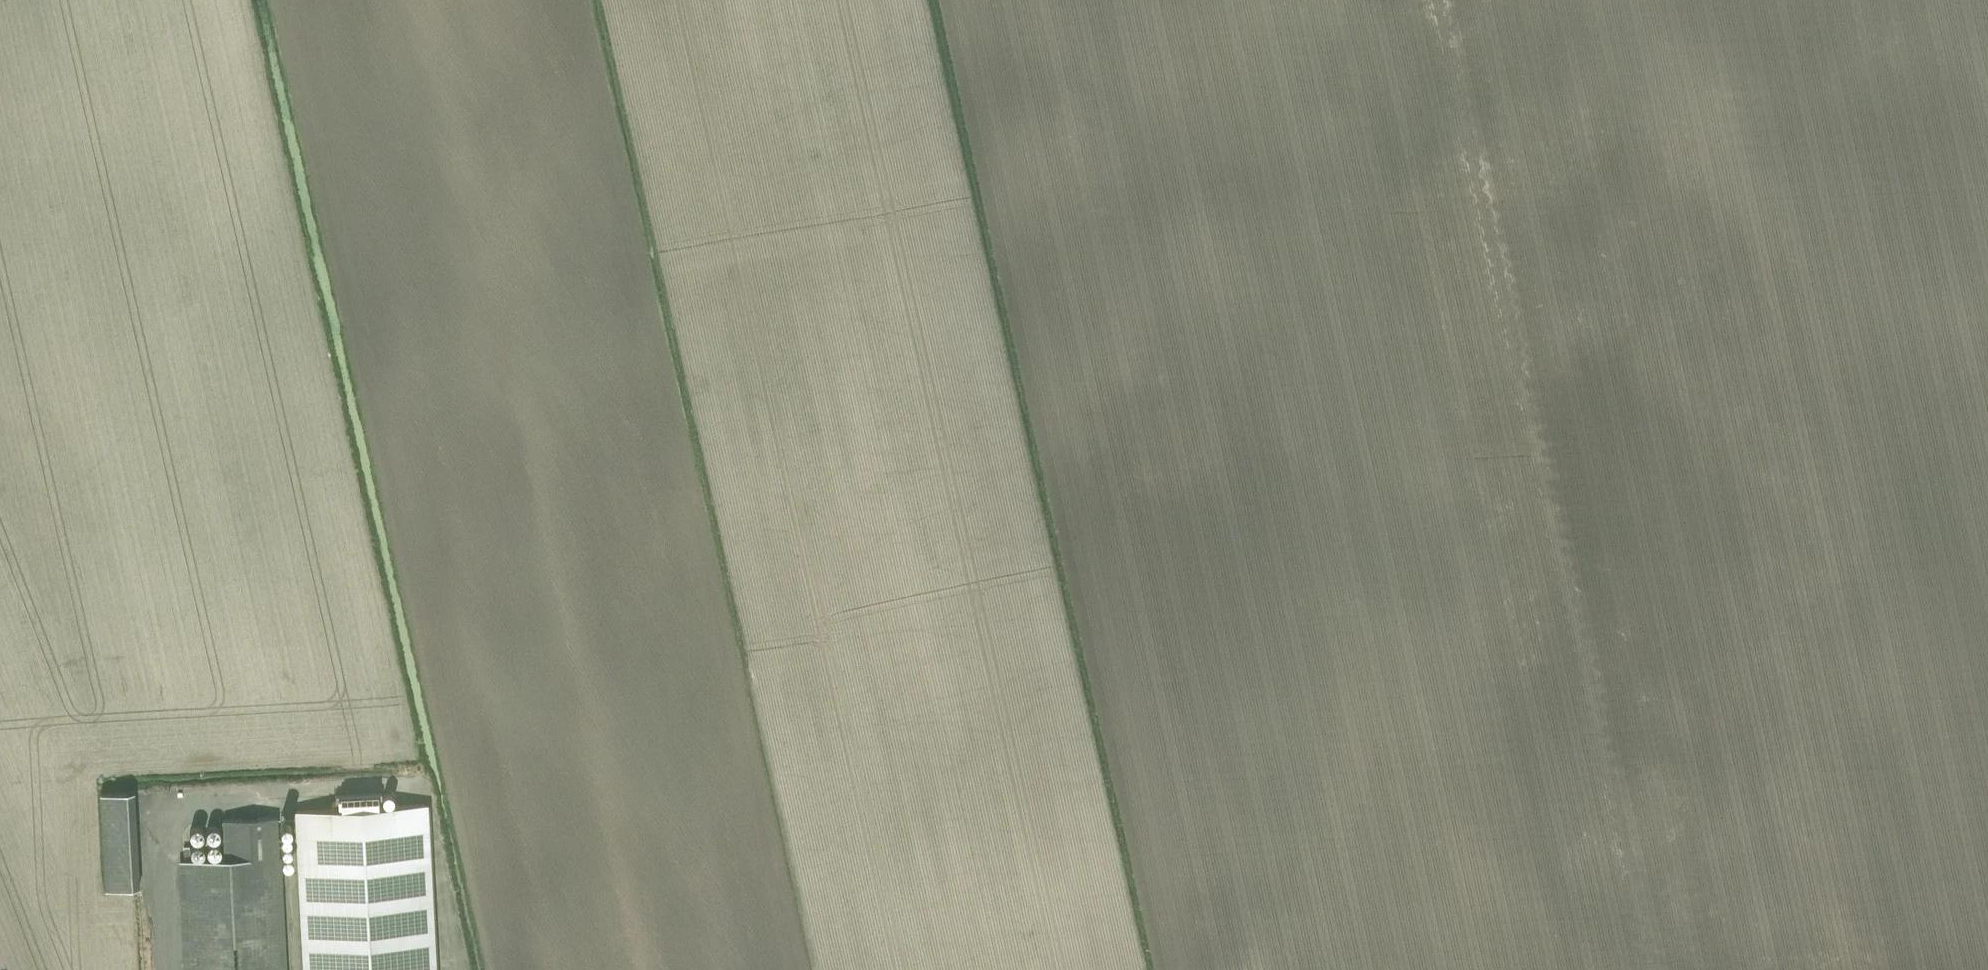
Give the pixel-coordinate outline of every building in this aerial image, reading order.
[(106,793),(108,890),(140,889),(138,792),(106,793)] [(305,969),(435,969),(427,804),(383,807),(382,793),(336,795),(337,809),(297,811),(305,969)] [(186,969),(285,969),(278,816),(223,819),(225,859),(181,861),(186,969)]
